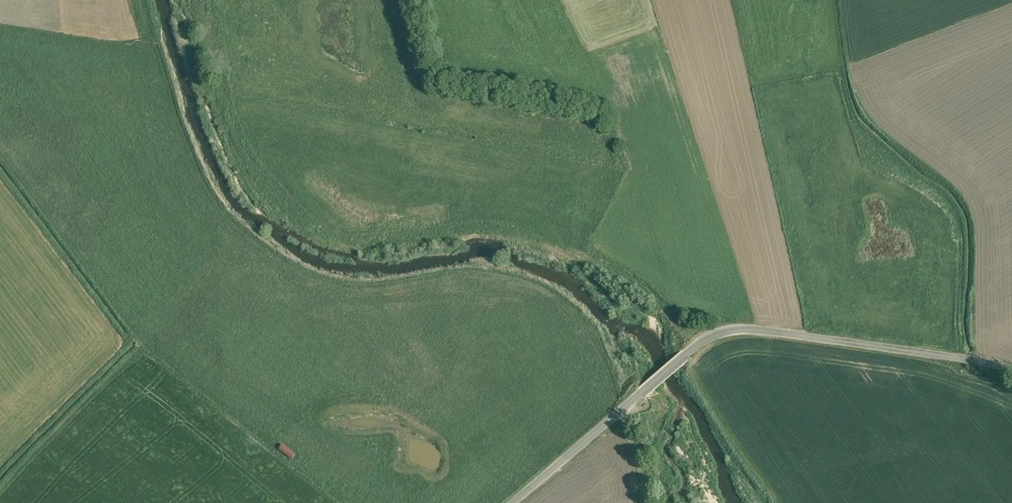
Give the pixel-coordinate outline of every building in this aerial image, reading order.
[(331,486),(327,491),(339,502),(344,497),(331,486)]
